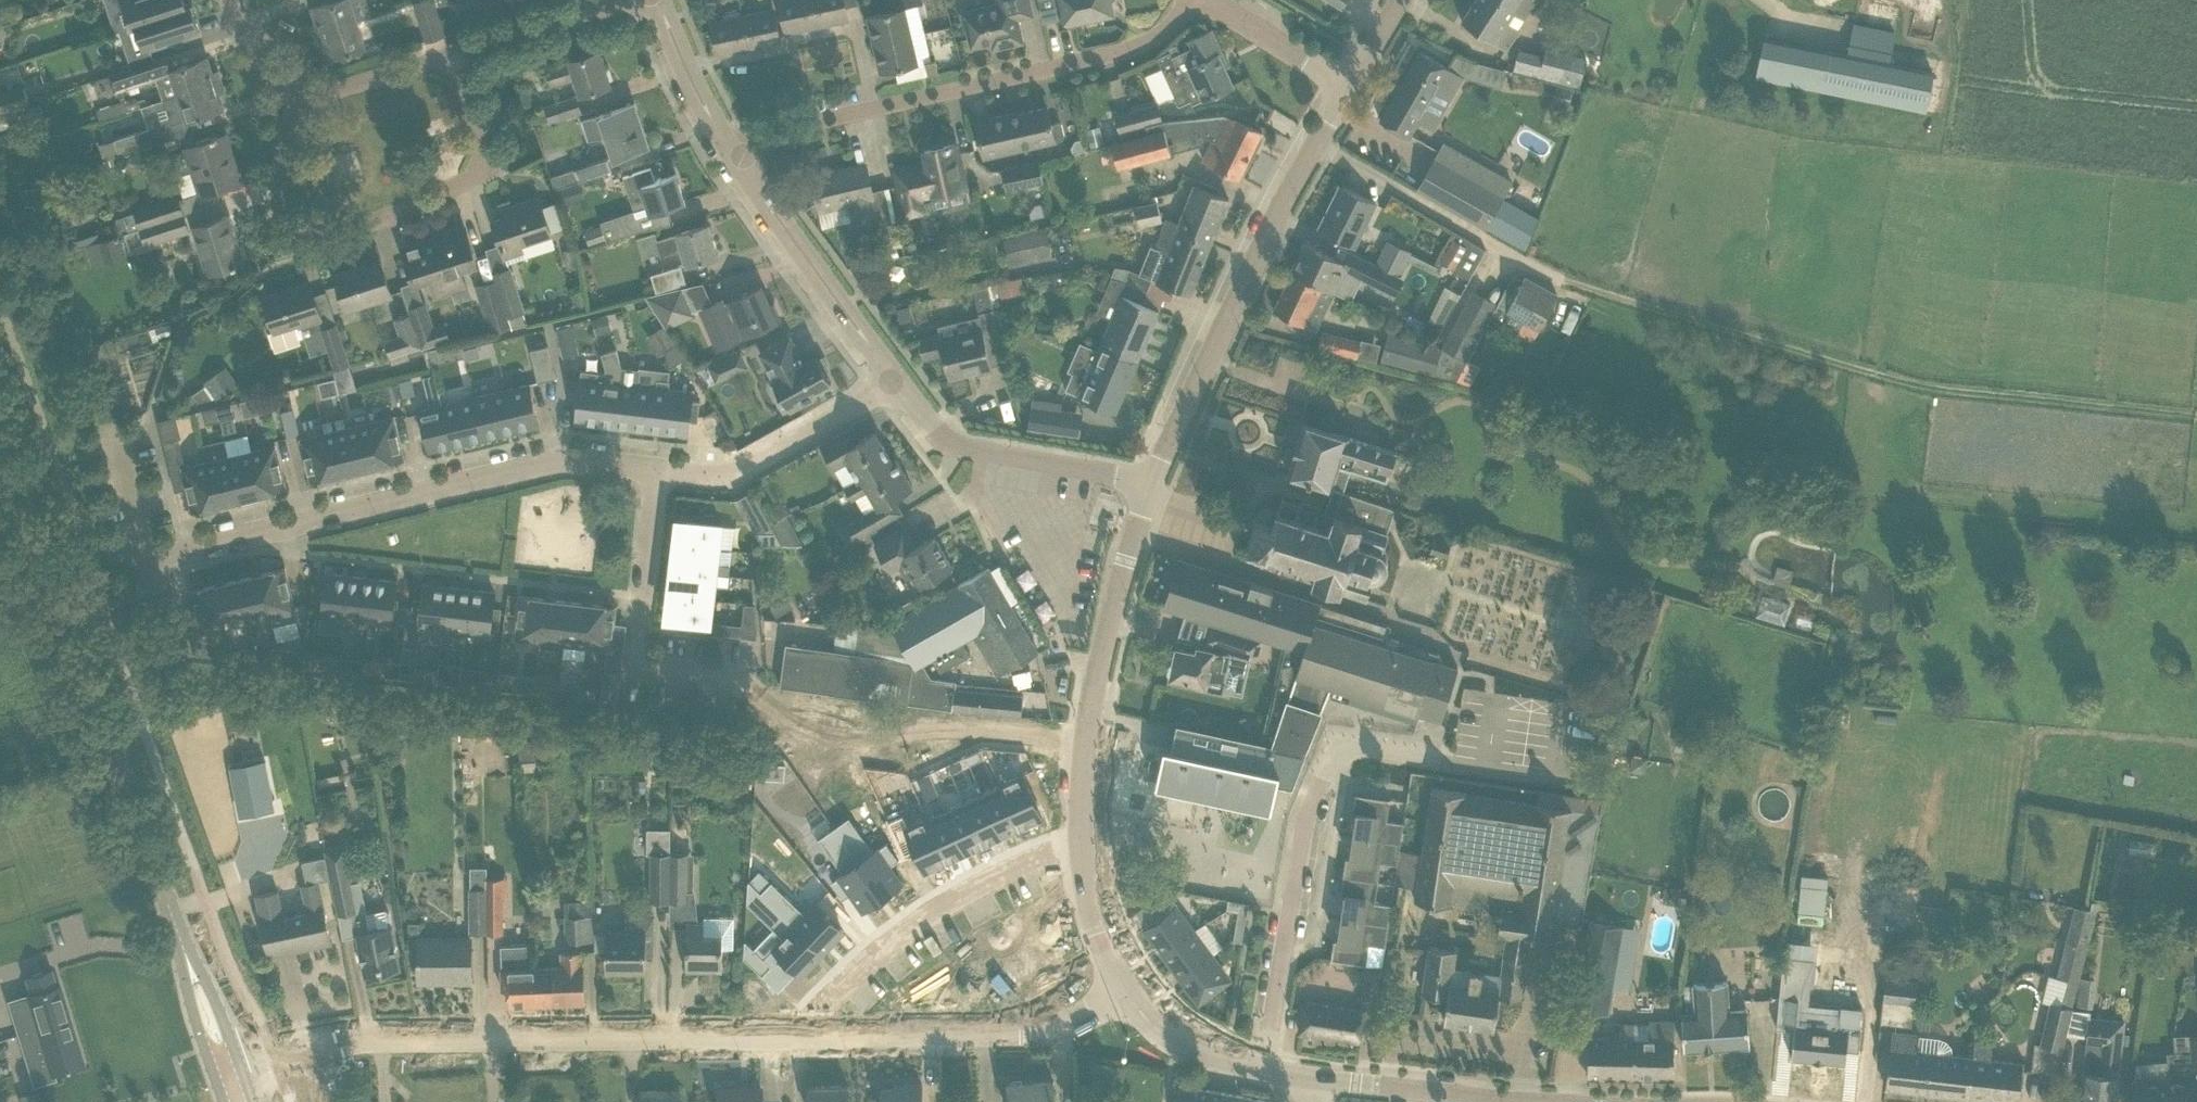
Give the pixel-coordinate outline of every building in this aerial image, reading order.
[(186,6),(184,0),(123,0),(131,26),(135,24),(186,6)] [(314,34),(357,20),(371,16),(366,0),(331,0),(311,7),(317,22),(311,24),(314,34)] [(434,0),(415,0),(413,1),(426,39),(444,33),(435,5),(436,5),(434,0)] [(811,0),(779,0),(785,32),(817,25),(811,0)] [(817,25),(848,19),(844,0),(811,0),(817,25)] [(966,26),(971,47),(998,41),(1000,47),(1023,41),(1018,19),(1033,15),(1030,0),(1003,0),(968,8),(972,25),(966,26)] [(1061,18),(1069,23),(1101,16),(1103,22),(1104,22),(1103,16),(1107,15),(1112,7),(1110,0),(1057,0),(1061,18)] [(1479,32),(1506,49),(1519,28),(1517,26),(1534,0),(1474,0),(1461,20),(1479,32)] [(199,32),(191,5),(186,6),(135,24),(143,50),(199,32)] [(888,10),(867,15),(868,21),(871,20),(871,25),(869,25),(874,45),(913,35),(906,6),(888,10)] [(773,8),(742,14),(749,49),(781,42),(773,8)] [(749,49),(742,14),(711,21),(718,55),(749,49)] [(357,20),(314,34),(318,44),(323,42),(328,58),(366,45),(357,20)] [(1156,57),(1163,71),(1178,104),(1190,99),(1192,103),(1233,85),(1218,53),(1217,53),(1208,31),(1189,40),(1192,47),(1172,56),(1169,51),(1156,57)] [(913,35),(874,45),(878,62),(880,61),(881,65),(879,66),(880,72),(918,63),(920,63),(913,35)] [(1924,110),(1932,72),(1764,38),(1756,76),(1924,110)] [(1545,55),(1539,77),(1579,87),(1587,57),(1547,47),(1545,55)] [(575,77),(580,93),(609,84),(599,51),(570,60),(546,68),(552,85),(564,81),(575,77)] [(1420,51),(1380,119),(1409,137),(1437,89),(1453,98),(1465,78),(1420,51)] [(162,99),(178,94),(221,80),(218,70),(212,72),(207,56),(174,67),(170,56),(146,63),(93,80),(98,96),(155,78),(162,99)] [(935,59),(924,62),(927,74),(938,72),(935,59)] [(221,80),(178,94),(186,120),(224,107),(219,92),(224,90),(221,80)] [(23,86),(0,94),(0,93),(0,113),(29,103),(23,86)] [(1558,87),(1554,102),(1568,105),(1571,90),(1558,87)] [(546,107),(538,110),(543,123),(580,111),(576,96),(545,106),(546,107)] [(604,132),(613,157),(648,145),(634,103),(582,121),(588,138),(604,132)] [(1114,115),(1121,141),(1148,134),(1146,125),(1162,121),(1157,104),(1114,115)] [(1063,134),(1061,124),(1058,122),(1051,124),(1047,106),(1011,114),(1011,112),(989,117),(990,119),(976,122),(984,157),(1055,140),(1054,139),(1061,137),(1063,134)] [(1148,134),(1121,141),(1111,144),(1117,165),(1137,159),(1138,161),(1201,144),(1205,137),(1212,139),(1202,158),(1239,176),(1254,146),(1257,148),(1263,135),(1260,134),(1262,131),(1235,118),(1235,119),(1224,114),(1224,115),(1162,121),(1146,125),(1148,134)] [(115,138),(120,154),(170,139),(165,122),(115,138)] [(1098,126),(1085,130),(1090,147),(1103,144),(1098,126)] [(186,147),(169,152),(177,177),(194,171),(201,193),(219,188),(240,181),(240,179),(237,180),(230,160),(233,159),(225,134),(217,137),(216,135),(211,137),(212,139),(186,147)] [(1075,140),(1072,146),(1073,152),(1086,149),(1084,138),(1075,140)] [(923,214),(924,219),(934,217),(930,195),(966,187),(955,143),(924,150),(927,163),(895,170),(906,219),(923,214)] [(1511,181),(1443,143),(1417,189),(1485,227),(1511,181)] [(573,167),(577,180),(611,169),(607,156),(573,167)] [(1001,167),(1005,190),(1043,183),(1038,160),(1001,167)] [(870,216),(872,227),(893,222),(891,211),(877,214),(865,164),(836,170),(836,173),(814,178),(813,176),(812,176),(820,210),(848,203),(852,220),(870,216)] [(661,225),(656,210),(663,207),(684,200),(675,174),(655,180),(650,166),(630,173),(622,176),(633,210),(601,221),(607,240),(638,230),(661,225)] [(569,183),(557,187),(562,205),(574,201),(569,183)] [(1166,220),(1157,241),(1203,259),(1227,199),(1193,185),(1177,225),(1166,220)] [(1343,187),(1332,208),(1330,207),(1319,229),(1338,239),(1353,246),(1365,221),(1374,201),(1341,185),(1341,186),(1343,187)] [(506,216),(493,220),(500,241),(505,257),(524,251),(521,242),(550,232),(545,218),(539,197),(501,209),(502,210),(504,210),(506,216)] [(136,211),(141,227),(182,214),(177,198),(136,211)] [(1134,206),(1139,224),(1161,219),(1156,200),(1134,206)] [(182,214),(141,227),(147,243),(187,230),(182,214)] [(193,226),(208,272),(195,276),(201,295),(223,288),(222,283),(232,280),(236,277),(233,266),(238,265),(237,262),(243,260),(236,237),(233,238),(226,217),(229,216),(229,215),(193,226)] [(653,230),(636,235),(642,256),(659,251),(661,256),(682,249),(687,264),(697,260),(718,254),(708,223),(677,233),(656,240),(653,230)] [(434,236),(433,237),(451,290),(466,285),(460,268),(476,262),(471,247),(465,226),(434,236)] [(1002,236),(1009,267),(1053,259),(1046,227),(1002,236)] [(92,260),(105,256),(105,258),(124,252),(118,234),(87,244),(92,260)] [(433,237),(403,246),(409,267),(414,282),(429,278),(435,296),(451,290),(433,237)] [(1440,262),(1455,271),(1468,248),(1452,240),(1440,262)] [(1203,259),(1157,241),(1154,249),(1164,254),(1156,276),(1158,277),(1157,280),(1190,293),(1203,259)] [(1304,241),(1290,270),(1292,271),(1292,270),(1332,289),(1350,297),(1362,271),(1363,270),(1343,260),(1324,251),(1304,241)] [(1387,241),(1377,263),(1400,274),(1411,253),(1387,241)] [(334,274),(341,294),(346,310),(392,295),(381,262),(359,269),(358,266),(334,274)] [(1376,264),(1370,275),(1394,287),(1400,274),(1377,263),(1376,264)] [(651,274),(655,292),(686,282),(681,265),(651,274)] [(495,280),(510,325),(511,327),(526,322),(508,269),(493,274),(495,280)] [(1292,271),(1273,309),(1293,319),(1316,330),(1330,301),(1327,299),(1332,289),(1292,270),(1292,271)] [(1495,307),(1491,315),(1518,329),(1517,330),(1533,339),(1557,295),(1524,277),(1515,294),(1505,289),(1497,304),(1495,307)] [(984,278),(971,281),(973,287),(985,285),(984,278)] [(993,293),(1019,292),(1018,279),(993,280),(993,293)] [(510,325),(495,280),(479,286),(494,330),(510,325)] [(274,329),(268,331),(273,346),(304,336),(301,326),(321,319),(309,282),(264,296),(274,329)] [(698,309),(717,349),(740,339),(739,337),(777,321),(761,285),(723,302),(722,298),(698,309)] [(645,296),(665,327),(692,315),(679,287),(645,296)] [(973,290),(981,330),(947,338),(946,333),(919,339),(923,358),(943,353),(948,376),(976,369),(977,374),(992,370),(991,365),(1005,362),(992,309),(991,309),(987,287),(973,290)] [(1387,333),(1380,360),(1455,381),(1458,376),(1456,375),(1466,357),(1468,358),(1491,315),(1495,307),(1497,304),(1471,289),(1440,347),(1387,333)] [(1122,293),(1100,345),(1136,361),(1159,309),(1122,293)] [(421,346),(421,348),(448,339),(443,323),(433,326),(425,304),(408,309),(410,313),(421,346)] [(1021,307),(1012,309),(1015,321),(1024,319),(1021,307)] [(421,346),(410,313),(394,318),(399,335),(384,340),(390,356),(421,346)] [(606,314),(591,318),(595,333),(611,329),(606,314)] [(322,329),(335,368),(349,364),(336,325),(322,329)] [(556,329),(563,356),(578,352),(572,325),(556,329)] [(657,332),(664,349),(665,350),(675,343),(666,328),(657,332)] [(1321,331),(1316,349),(1376,363),(1377,356),(1359,350),(1360,342),(1321,331)] [(789,336),(760,352),(775,379),(772,380),(774,382),(771,385),(771,390),(773,393),(777,395),(781,395),(788,407),(789,410),(791,409),(816,395),(815,391),(831,382),(824,371),(828,369),(822,357),(818,359),(816,355),(804,362),(789,336)] [(429,348),(432,364),(464,356),(462,348),(461,341),(429,348)] [(665,350),(664,349),(668,365),(685,358),(675,343),(665,350)] [(463,347),(462,348),(464,356),(465,359),(479,356),(476,344),(463,347)] [(530,349),(538,381),(555,377),(547,345),(530,349)] [(1115,409),(1136,361),(1100,345),(1093,360),(1089,358),(1082,375),(1072,371),(1065,389),(1116,411),(1116,410),(1115,409)] [(631,428),(636,385),(619,383),(621,367),(615,349),(600,353),(605,371),(604,373),(605,373),(604,381),(599,422),(600,422),(600,425),(631,428)] [(746,366),(741,355),(740,353),(710,366),(716,379),(746,366)] [(181,364),(171,365),(174,382),(184,380),(181,364)] [(205,381),(216,397),(236,383),(224,367),(205,381)] [(282,368),(280,375),(285,380),(292,379),(294,372),(289,367),(282,368)] [(600,422),(599,422),(604,381),(605,373),(604,373),(581,370),(575,422),(600,425),(600,422)] [(453,447),(443,405),(442,405),(435,374),(422,377),(430,408),(419,411),(429,453),(453,447)] [(318,381),(322,396),(339,392),(335,377),(318,381)] [(664,430),(669,389),(670,380),(657,379),(656,387),(636,385),(631,428),(663,432),(663,429),(664,430)] [(397,383),(383,386),(387,400),(400,397),(397,383)] [(529,383),(506,389),(516,431),(540,426),(529,383)] [(506,389),(474,397),(485,439),(516,431),(506,389)] [(698,417),(700,401),(692,400),(693,392),(669,389),(664,430),(663,429),(663,432),(688,435),(690,416),(698,417)] [(276,391),(260,395),(263,410),(279,406),(276,391)] [(474,397),(443,405),(453,447),(485,439),(474,397)] [(231,403),(216,406),(220,420),(234,416),(231,403)] [(1057,432),(1061,409),(1031,404),(1027,428),(1057,432)] [(220,420),(216,406),(202,409),(205,423),(220,420)] [(158,420),(163,441),(179,437),(174,416),(158,420)] [(393,416),(370,421),(380,464),(404,458),(393,416)] [(296,420),(284,423),(287,437),(299,434),(296,420)] [(370,421),(347,427),(357,469),(380,464),(370,421)] [(1393,449),(1324,428),(1303,421),(1287,472),(1308,479),(1331,487),(1342,491),(1349,469),(1387,481),(1397,451),(1393,449)] [(822,443),(820,444),(834,469),(847,462),(857,479),(858,480),(892,460),(891,460),(880,440),(877,441),(872,432),(859,439),(852,426),(822,443)] [(347,427),(324,432),(334,474),(357,469),(347,427)] [(334,474),(324,432),(301,438),(311,480),(334,474)] [(275,444),(251,450),(262,492),(285,486),(275,444)] [(251,450),(229,455),(239,498),(262,492),(251,450)] [(229,455),(206,461),(216,503),(239,498),(229,455)] [(857,479),(844,487),(851,499),(855,496),(868,489),(877,505),(879,507),(913,488),(910,483),(895,458),(891,460),(892,460),(858,480),(857,479)] [(216,503),(206,461),(182,467),(193,509),(216,503)] [(1342,491),(1331,487),(1323,512),(1318,510),(1318,508),(1316,508),(1316,506),(1300,501),(1300,504),(1298,503),(1297,503),(1281,498),(1277,510),(1276,510),(1275,514),(1272,509),(1265,507),(1259,510),(1257,516),(1255,515),(1249,535),(1255,536),(1254,541),(1260,544),(1259,547),(1254,550),(1252,555),(1255,560),(1260,562),(1260,565),(1262,565),(1276,570),(1275,571),(1278,572),(1277,574),(1293,579),(1294,577),(1296,577),(1297,577),(1366,598),(1372,580),(1370,579),(1370,577),(1376,578),(1382,576),(1386,571),(1388,566),(1387,559),(1384,554),(1379,551),(1379,550),(1381,551),(1395,507),(1342,491)] [(744,494),(737,498),(755,532),(762,544),(782,543),(775,532),(752,490),(749,492),(744,494)] [(870,511),(843,526),(851,541),(878,525),(870,511)] [(673,543),(679,543),(719,547),(722,523),(687,519),(682,519),(681,529),(677,529),(675,528),(673,543)] [(874,544),(890,571),(899,566),(913,590),(952,567),(934,535),(915,546),(904,527),(874,544)] [(1430,551),(1446,556),(1450,543),(1434,538),(1430,551)] [(670,569),(676,569),(716,573),(719,547),(679,543),(677,558),(672,558),(670,569)] [(1441,719),(1458,667),(1443,662),(1438,652),(1383,635),(1387,624),(1217,571),(1214,570),(1209,579),(1183,564),(1171,586),(1170,586),(1164,606),(1285,644),(1263,745),(1182,727),(1175,748),(1164,745),(1155,785),(1271,810),(1278,777),(1293,780),(1332,684),(1385,701),(1441,719)] [(261,573),(271,615),(273,625),(297,619),(284,567),(261,573)] [(907,659),(894,657),(920,672),(921,665),(933,659),(940,672),(969,655),(963,643),(975,636),(997,675),(1037,651),(988,567),(890,624),(890,625),(859,625),(856,647),(903,652),(907,659)] [(1761,579),(1754,616),(1782,622),(1792,570),(1773,567),(1770,581),(1761,579)] [(676,569),(673,594),(673,595),(713,599),(715,583),(716,573),(676,569)] [(321,615),(345,618),(350,575),(326,572),(321,615)] [(261,573),(238,578),(248,621),(271,615),(261,573)] [(716,573),(715,583),(728,584),(729,575),(716,573)] [(345,618),(368,621),(373,578),(350,575),(345,618)] [(238,578),(215,584),(226,626),(248,621),(238,578)] [(373,578),(368,621),(367,629),(380,631),(381,622),(392,624),(397,580),(373,578)] [(418,626),(441,629),(442,629),(447,586),(423,583),(421,602),(413,601),(411,617),(419,618),(418,626)] [(226,626),(215,584),(192,590),(202,632),(226,626)] [(442,629),(441,629),(440,640),(465,643),(466,632),(471,589),(447,586),(442,629)] [(494,592),(471,589),(466,632),(489,635),(490,627),(498,628),(500,611),(492,611),(494,592)] [(673,595),(673,594),(667,593),(666,608),(667,608),(671,608),(670,618),(675,619),(706,623),(705,631),(728,634),(729,623),(710,620),(713,599),(673,595)] [(515,638),(540,641),(545,597),(520,595),(515,638)] [(540,641),(563,643),(568,600),(545,597),(540,641)] [(563,643),(586,646),(591,603),(568,600),(563,643)] [(591,603),(586,646),(610,649),(615,606),(591,603)] [(1255,657),(1261,639),(1210,623),(1204,641),(1210,643),(1209,648),(1197,646),(1196,651),(1176,647),(1173,661),(1170,663),(1168,669),(1170,672),(1169,677),(1204,684),(1203,688),(1222,693),(1230,656),(1248,660),(1250,655),(1255,657)] [(780,685),(912,704),(912,703),(951,709),(951,708),(1021,716),(1023,694),(955,688),(956,680),(931,678),(920,672),(894,657),(786,642),(780,685)] [(403,646),(401,662),(400,670),(415,672),(418,648),(403,646)] [(279,663),(302,665),(303,652),(280,650),(279,663)] [(324,668),(336,669),(338,659),(325,657),(324,668)] [(348,671),(361,672),(362,661),(350,660),(348,671)] [(399,677),(400,670),(401,662),(386,660),(384,675),(399,677)] [(480,669),(478,686),(496,688),(498,676),(498,671),(480,669)] [(600,700),(617,702),(621,672),(603,670),(600,700)] [(496,688),(515,690),(516,679),(498,676),(496,688)] [(533,692),(552,695),(554,682),(535,680),(533,692)] [(567,696),(580,697),(581,684),(568,683),(567,696)] [(1415,722),(1418,713),(1401,707),(1398,717),(1415,722)] [(978,750),(965,755),(969,763),(981,758),(978,750)] [(265,759),(230,766),(239,815),(274,808),(265,759)] [(700,774),(700,765),(692,765),(692,774),(700,774)] [(371,769),(356,771),(357,782),(373,779),(371,769)] [(1022,774),(1000,784),(1020,827),(1042,817),(1022,774)] [(1000,784),(982,792),(1001,835),(1020,827),(1000,784)] [(1426,809),(1413,899),(1449,904),(1450,899),(1474,903),(1500,907),(1497,933),(1506,934),(1530,937),(1531,938),(1531,933),(1551,936),(1566,828),(1569,806),(1536,802),(1429,787),(1426,809)] [(1537,789),(1536,802),(1569,806),(1600,811),(1602,799),(1595,798),(1584,796),(1576,795),(1537,789)] [(982,792),(964,800),(983,844),(1001,835),(982,792)] [(1356,813),(1353,835),(1400,842),(1403,821),(1386,819),(1389,798),(1354,793),(1352,813),(1356,813)] [(1196,820),(1222,826),(1226,804),(1200,799),(1196,820)] [(964,800),(945,808),(965,852),(983,844),(964,800)] [(945,808),(927,817),(947,860),(965,852),(945,808)] [(849,816),(833,826),(882,895),(901,881),(890,865),(898,859),(887,841),(873,851),(849,816)] [(927,817),(905,827),(925,870),(947,860),(927,817)] [(833,826),(818,837),(843,872),(831,881),(843,898),(850,892),(862,909),(882,895),(833,826)] [(1345,857),(1342,876),(1377,881),(1380,861),(1397,863),(1400,842),(1353,835),(1349,858),(1345,857)] [(325,855),(330,877),(338,914),(357,910),(344,844),(324,847),(325,855)] [(651,852),(650,900),(669,900),(669,852),(651,852)] [(669,852),(669,900),(686,901),(687,853),(669,852)] [(1344,895),(1341,918),(1388,925),(1391,904),(1374,901),(1377,881),(1342,876),(1340,895),(1344,895)] [(508,895),(508,886),(508,877),(486,877),(486,887),(487,932),(504,931),(504,895),(508,895)] [(748,879),(747,902),(783,936),(773,947),(801,974),(822,952),(760,892),(761,891),(748,879)] [(256,895),(268,955),(315,945),(313,940),(331,936),(326,915),(319,880),(302,884),(305,902),(311,900),(314,911),(284,917),(278,890),(256,895)] [(761,891),(760,892),(822,952),(843,930),(815,903),(805,913),(771,880),(761,891)] [(486,887),(470,888),(470,932),(487,932),(486,887)] [(564,902),(565,942),(591,942),(589,900),(564,902)] [(1246,915),(1248,902),(1239,901),(1237,914),(1246,915)] [(1161,954),(1194,929),(1176,904),(1142,928),(1154,945),(1157,950),(1158,950),(1161,954)] [(2055,1075),(2065,1033),(2070,1008),(2096,911),(2073,906),(2055,976),(2048,975),(2041,1002),(2048,1003),(2039,1044),(2038,1043),(2031,1070),(2055,1075)] [(359,949),(362,963),(363,963),(365,975),(400,968),(391,926),(389,927),(385,909),(366,913),(367,917),(354,920),(360,948),(359,949)] [(1244,928),(1246,915),(1237,914),(1235,927),(1244,928)] [(704,920),(686,920),(685,971),(722,971),(722,947),(733,947),(733,917),(704,916),(704,920)] [(607,970),(644,970),(644,949),(652,950),(653,917),(627,917),(627,930),(607,930),(607,970)] [(1388,925),(1341,918),(1338,940),(1333,939),(1330,959),(1365,964),(1365,963),(1368,943),(1385,945),(1388,925)] [(940,919),(940,932),(960,934),(961,920),(940,919)] [(1585,919),(1570,1007),(1588,1011),(1604,1014),(1606,997),(1610,998),(1613,984),(1623,927),(1585,919)] [(1241,941),(1244,928),(1235,927),(1233,940),(1241,941)] [(1212,953),(1194,929),(1161,954),(1179,978),(1212,953)] [(418,938),(418,975),(449,975),(449,981),(471,980),(470,938),(418,938)] [(771,964),(745,939),(744,940),(743,956),(762,974),(771,964)] [(538,1004),(536,968),(531,968),(530,944),(500,945),(501,968),(502,989),(509,989),(510,1005),(538,1004)] [(1429,946),(1423,994),(1447,997),(1444,1021),(1465,1024),(1470,984),(1469,983),(1470,971),(1452,968),(1455,949),(1429,946)] [(562,967),(536,968),(538,1004),(584,1002),(583,966),(582,966),(582,952),(562,953),(562,967)] [(1231,979),(1212,953),(1179,978),(1197,1003),(1231,979)] [(1783,955),(1776,1028),(1793,1030),(1791,1058),(1813,1060),(1845,1063),(1847,1050),(1858,1051),(1862,1012),(1862,1007),(1840,1005),(1839,1012),(1830,1011),(1827,1011),(1801,1009),(1801,1008),(1798,1008),(1800,985),(1801,985),(1802,983),(1812,961),(1813,958),(1783,955)] [(1470,984),(1465,1024),(1494,1028),(1498,996),(1521,999),(1526,963),(1527,960),(1503,956),(1503,959),(1499,988),(1480,985),(1482,972),(1470,971),(1469,983),(1470,984)] [(1365,964),(1364,977),(1380,980),(1382,965),(1368,963),(1365,963),(1365,964)] [(82,1063),(58,985),(55,986),(50,969),(25,977),(30,993),(15,998),(27,1038),(20,1040),(33,1084),(54,1077),(53,1072),(82,1063)] [(1882,999),(1913,1003),(1916,981),(1884,977),(1882,999)] [(1682,1014),(1685,1049),(1749,1044),(1747,1010),(1730,1011),(1728,995),(1728,990),(1728,981),(1694,983),(1696,1013),(1682,1014)] [(1299,1032),(1359,1041),(1363,1010),(1304,1001),(1299,1032)] [(2065,1033),(2086,1036),(2079,1101),(2115,1101),(2118,1075),(2117,1075),(2123,1021),(2089,1017),(2089,1010),(2070,1008),(2065,1033)] [(1587,1075),(1673,1077),(1675,1021),(1648,1020),(1648,1023),(1619,1023),(1618,1037),(1588,1036),(1587,1075)] [(1885,1087),(1968,1096),(1972,1056),(1917,1050),(1919,1033),(1891,1030),(1885,1087)] [(1972,1056),(1968,1096),(2018,1101),(2023,1062),(1988,1058),(1992,1041),(1974,1039),(1972,1056)] [(2132,1081),(2133,1101),(2196,1101),(2196,1049),(2165,1051),(2167,1078),(2132,1081)] [(1032,1080),(1008,1081),(1008,1101),(1032,1101),(1032,1080)] [(1032,1080),(1032,1101),(1054,1101),(1053,1080),(1051,1080),(1051,1081),(1034,1082),(1034,1080),(1032,1080)] [(922,1083),(903,1083),(903,1088),(881,1088),(881,1101),(922,1101),(922,1083)] [(1220,1091),(1180,1084),(1177,1101),(1218,1101),(1220,1091)] [(810,1101),(849,1101),(848,1085),(809,1086),(810,1101)] [(761,1091),(736,1092),(736,1087),(719,1088),(720,1101),(761,1101),(761,1091)] [(642,1101),(680,1101),(679,1094),(662,1095),(661,1089),(642,1090),(642,1101)] [(1275,1101),(1220,1091),(1218,1101),(1275,1101)]
